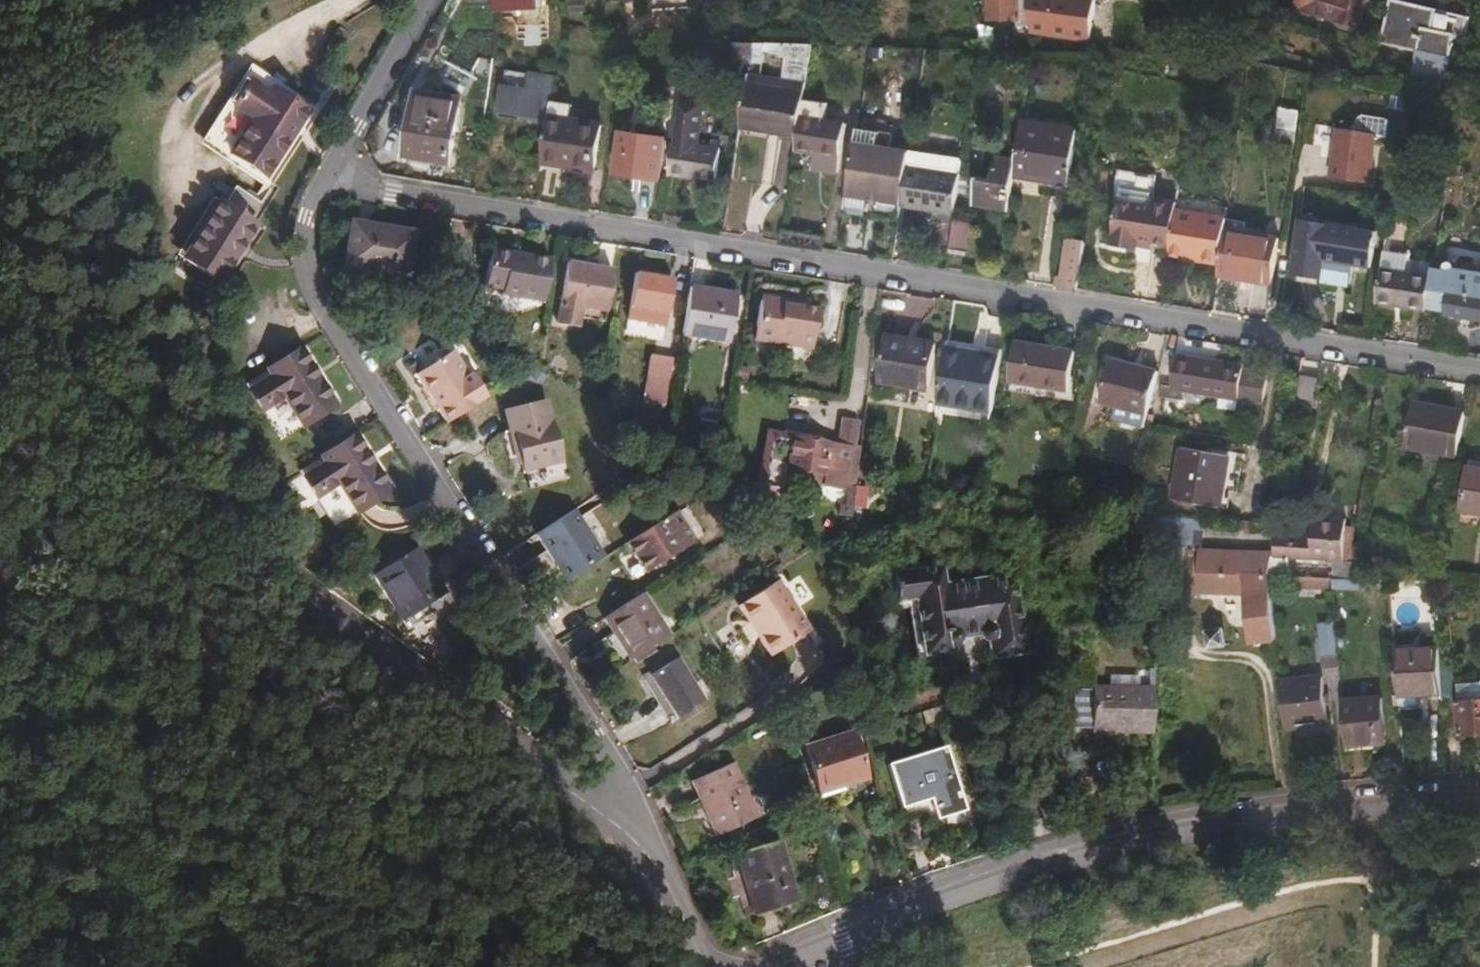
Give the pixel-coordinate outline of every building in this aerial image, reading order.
[(497,1),(498,12),(543,8),(542,0),(513,0),(497,1)] [(584,0),(568,0),(568,11),(584,9),(584,0)] [(1030,0),(988,0),(988,23),(1032,23),(1030,0)] [(1032,23),(1032,28),(1093,35),(1098,0),(1030,0),(1032,23)] [(1384,1),(1382,0),(1302,0),(1301,5),(1376,26),(1384,1)] [(1467,39),(1472,19),(1395,2),(1383,46),(1421,54),(1417,81),(1448,89),(1459,37),(1467,39)] [(1361,33),(1376,26),(1301,5),(1298,15),(1361,33)] [(751,61),(754,43),(730,42),(729,60),(751,61)] [(804,106),(814,45),(754,43),(751,61),(750,64),(759,65),(762,53),(786,57),(782,79),(780,88),(747,84),(741,129),(799,138),(804,106)] [(475,96),(482,83),(457,68),(450,82),(475,96)] [(556,95),(559,80),(508,71),(506,87),(556,95)] [(782,79),(749,73),(747,84),(780,88),(782,79)] [(708,79),(686,76),(683,96),(705,101),(708,79)] [(254,83),(244,98),(272,109),(259,144),(243,138),(235,151),(270,175),(312,113),(275,88),(271,94),(254,83)] [(553,116),(556,95),(506,87),(503,87),(499,112),(552,122),(553,116)] [(1407,106),(1410,95),(1391,91),(1389,103),(1407,106)] [(705,101),(683,96),(672,171),(717,181),(722,147),(699,142),(705,101)] [(398,158),(404,160),(443,167),(448,168),(459,104),(417,97),(415,109),(406,107),(398,158)] [(272,109),(244,98),(238,107),(255,119),(243,138),(259,144),(272,109)] [(825,110),(804,106),(799,138),(797,150),(814,153),(812,170),(837,174),(844,126),(825,123),(825,110)] [(1284,107),(1281,133),(1299,136),(1302,109),(1284,107)] [(551,129),(546,162),(594,171),(600,123),(553,116),(552,122),(551,129)] [(1014,180),(1069,188),(1078,131),(1023,123),(1017,163),(1014,180)] [(910,153),(910,149),(879,144),(881,129),(859,126),(848,193),(901,205),(908,166),(910,153)] [(660,180),(668,138),(627,130),(620,172),(660,180)] [(1369,187),(1376,138),(1337,132),(1329,181),(1369,187)] [(268,178),(270,175),(235,151),(231,155),(268,178)] [(962,174),(964,161),(910,153),(908,166),(962,174)] [(443,167),(404,160),(403,169),(441,177),(443,167)] [(1009,209),(1014,180),(1017,163),(1000,160),(996,183),(977,181),(974,203),(1009,209)] [(955,214),(962,174),(908,166),(901,205),(955,214)] [(1121,185),(1151,189),(1153,173),(1123,169),(1121,185)] [(1176,211),(1178,200),(1150,196),(1151,189),(1121,185),(1111,245),(1135,249),(1139,245),(1139,239),(1154,241),(1171,244),(1176,211)] [(901,205),(848,193),(845,209),(898,219),(901,205)] [(223,283),(259,227),(223,202),(187,259),(223,283)] [(1225,229),(1226,219),(1176,211),(1171,244),(1169,255),(1203,261),(1205,255),(1220,257),(1225,229)] [(971,219),(954,217),(950,247),(965,251),(971,219)] [(1303,218),(1294,274),(1323,278),(1327,258),(1375,267),(1381,231),(1303,218)] [(407,277),(416,235),(350,223),(343,261),(370,267),(369,271),(407,277)] [(1273,283),(1281,237),(1225,229),(1220,257),(1218,273),(1273,283)] [(1153,248),(1154,241),(1139,239),(1139,245),(1153,248)] [(1077,289),(1084,244),(1066,241),(1060,279),(1059,287),(1077,289)] [(507,263),(508,258),(487,254),(487,259),(507,263)] [(548,265),(508,258),(507,263),(487,259),(481,297),(540,307),(548,265)] [(1433,268),(1433,277),(1427,305),(1452,310),(1452,314),(1479,319),(1479,267),(1458,263),(1459,268),(1457,268),(1453,263),(1449,264),(1450,270),(1433,268)] [(576,330),(576,320),(578,314),(606,318),(614,274),(564,265),(554,326),(576,330)] [(1377,303),(1426,312),(1427,305),(1433,277),(1383,267),(1377,303)] [(660,327),(670,282),(632,275),(625,319),(660,327)] [(734,298),(686,289),(679,331),(726,340),(734,298)] [(813,308),(778,302),(758,299),(751,346),(806,354),(813,308)] [(578,314),(576,320),(605,326),(606,318),(578,314)] [(928,391),(936,345),(914,340),(913,345),(887,342),(879,382),(928,391)] [(1000,361),(1002,352),(949,344),(948,351),(1000,361)] [(1070,394),(1076,354),(1016,344),(1009,384),(1070,394)] [(283,399),(298,423),(332,401),(301,351),(266,372),(270,378),(248,392),(260,412),(283,399)] [(990,414),(1000,361),(948,351),(939,405),(990,414)] [(418,379),(445,422),(486,397),(474,378),(468,381),(453,356),(418,379)] [(668,362),(653,358),(646,396),(661,399),(668,362)] [(1177,359),(1172,386),(1172,389),(1183,391),(1265,405),(1269,379),(1244,374),(1244,370),(1177,359)] [(1100,403),(1116,407),(1147,414),(1149,415),(1159,374),(1108,362),(1100,403)] [(1300,407),(1317,410),(1321,382),(1304,379),(1300,407)] [(1172,389),(1172,386),(1161,384),(1160,396),(1183,400),(1183,391),(1172,389)] [(332,401),(298,423),(301,428),(336,407),(332,401)] [(1455,456),(1462,413),(1411,403),(1403,448),(1455,456)] [(938,416),(989,424),(990,414),(939,405),(938,416)] [(502,414),(504,434),(507,434),(513,467),(515,475),(554,466),(543,406),(502,414)] [(1147,414),(1116,407),(1112,418),(1144,426),(1147,414)] [(851,491),(857,453),(853,452),(857,427),(847,426),(843,450),(778,440),(774,460),(768,460),(767,469),(759,468),(756,491),(777,495),(778,486),(844,497),(843,506),(837,505),(834,521),(846,524),(848,510),(851,491)] [(507,434),(504,434),(500,435),(505,469),(513,467),(507,434)] [(357,437),(321,459),(325,465),(304,478),(316,498),(338,485),(352,509),(387,486),(357,437)] [(1223,510),(1231,459),(1184,452),(1176,503),(1223,510)] [(1470,464),(1463,511),(1479,514),(1479,465),(1470,464)] [(387,486),(352,509),(356,515),(391,493),(387,486)] [(860,492),(851,491),(848,510),(858,513),(860,492)] [(579,507),(534,530),(561,581),(605,558),(579,507)] [(1190,542),(1191,514),(1145,513),(1146,541),(1190,542)] [(692,545),(673,515),(621,548),(641,578),(692,545)] [(1253,525),(1254,516),(1241,516),(1241,524),(1253,525)] [(1335,578),(1351,578),(1354,563),(1343,562),(1345,520),(1327,519),(1326,520),(1325,536),(1312,536),(1278,534),(1276,544),(1272,576),(1290,576),(1292,562),(1336,564),(1335,578)] [(1325,536),(1326,520),(1313,520),(1312,536),(1325,536)] [(1272,576),(1276,544),(1269,544),(1269,549),(1198,547),(1196,590),(1249,593),(1253,639),(1277,638),(1272,576)] [(405,616),(447,589),(420,546),(379,573),(405,616)] [(982,660),(1014,656),(1001,574),(931,584),(928,570),(879,576),(883,605),(904,601),(914,658),(945,653),(945,649),(950,640),(970,638),(971,641),(979,640),(982,660)] [(1326,578),(1294,577),(1293,589),(1327,590),(1326,578)] [(770,659),(811,631),(779,580),(738,608),(770,659)] [(672,635),(646,592),(607,618),(617,634),(622,630),(638,656),(653,646),(672,635)] [(1335,659),(1333,627),(1318,627),(1321,660),(1335,659)] [(622,630),(617,634),(633,660),(634,659),(638,656),(622,630)] [(1223,645),(1223,632),(1209,630),(1208,644),(1223,645)] [(657,651),(653,646),(638,656),(634,659),(637,665),(657,651)] [(1438,653),(1438,650),(1395,652),(1398,698),(1442,695),(1442,694),(1438,653)] [(1450,652),(1438,653),(1442,694),(1453,693),(1450,652)] [(682,658),(665,669),(656,675),(682,717),(707,700),(682,658)] [(1335,659),(1321,660),(1322,670),(1336,669),(1335,659)] [(656,675),(665,669),(661,664),(645,674),(676,722),(682,717),(656,675)] [(873,666),(864,668),(867,676),(875,674),(873,666)] [(1323,678),(1280,680),(1283,725),(1326,723),(1323,678)] [(1151,728),(1149,682),(1087,683),(1088,730),(1151,728)] [(1458,683),(1461,733),(1479,732),(1479,682),(1458,683)] [(1338,697),(1341,743),(1383,739),(1380,695),(1338,697)] [(950,716),(947,701),(922,710),(927,724),(950,716)] [(818,801),(849,792),(848,783),(865,778),(852,736),(803,751),(818,801)] [(965,809),(946,743),(889,761),(901,805),(932,797),(938,818),(965,809)] [(756,816),(734,763),(693,781),(717,836),(756,816)] [(793,899),(776,842),(734,855),(750,913),(793,899)]
